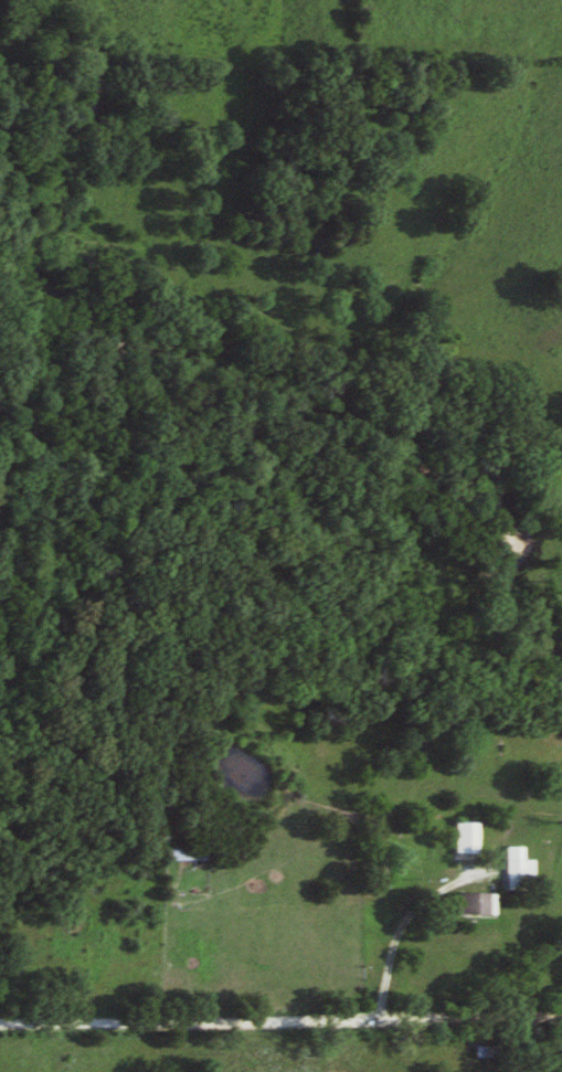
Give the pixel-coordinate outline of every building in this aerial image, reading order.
[(474,822),(449,822),(449,855),(473,856),(474,822)] [(528,860),(518,860),(518,846),(499,846),(499,891),(518,891),(518,884),(528,884),(528,860)] [(161,862),(196,862),(196,849),(161,849),(161,862)] [(489,915),(489,894),(452,894),(452,915),(489,915)] [(468,1060),(489,1060),(489,1046),(468,1046),(468,1060)]
